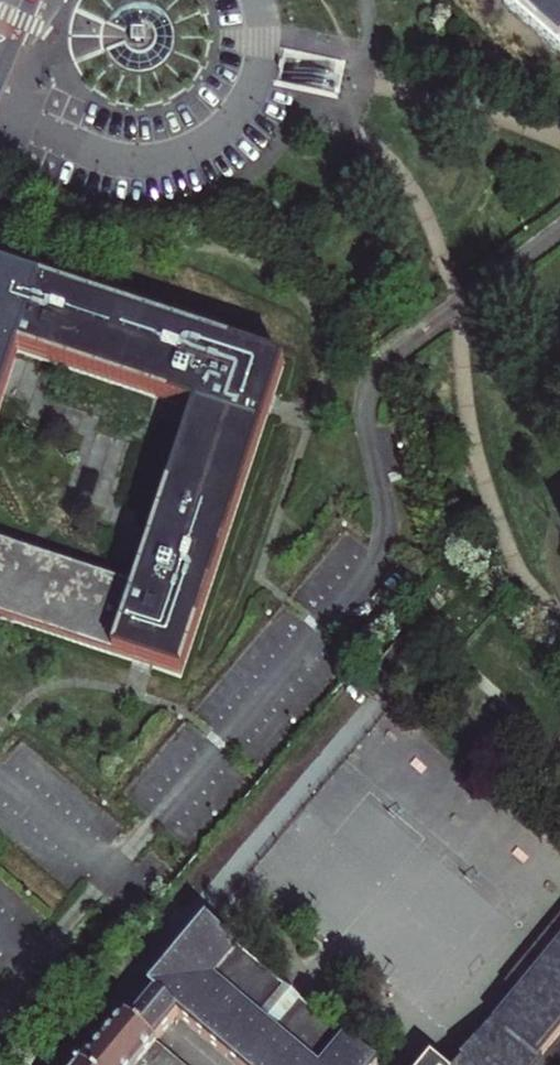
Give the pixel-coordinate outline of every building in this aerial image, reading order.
[(510,0),(559,45),(559,0),(510,0)] [(127,46),(125,44),(108,50),(110,55),(114,59),(117,63),(122,66),(127,68),(132,69),(137,70),(142,70),(147,69),(152,67),(157,64),(161,61),(164,57),(167,53),(169,48),(171,43),(171,38),(171,32),(170,27),(168,23),(165,18),(162,14),(158,11),(153,8),(148,6),(143,5),(138,4),(133,5),(128,6),(123,8),(118,11),(114,14),(111,18),(108,23),(126,31),(127,28),(129,26),(132,24),(135,23),(138,23),(141,23),(144,23),(147,24),(149,26),(152,28),(153,31),(154,34),(155,37),(155,40),(154,43),(153,46),(151,48),(148,50),(146,52),(143,53),(140,53),(137,53),(134,52),(131,51),(129,49),(127,46)] [(145,33),(131,33),(131,40),(131,47),(145,47),(145,33)] [(0,276),(0,306),(36,318),(45,291),(0,276)] [(0,306),(0,329),(26,357),(204,416),(262,415),(268,396),(282,400),(292,372),(45,291),(36,318),(0,306)] [(26,357),(0,329),(0,435),(26,357)] [(282,400),(268,396),(262,415),(276,420),(282,400)] [(142,664),(146,651),(166,657),(162,671),(190,681),(276,420),(262,415),(204,416),(146,593),(0,545),(0,618),(142,664)] [(166,657),(146,651),(142,664),(162,671),(166,657)] [(150,1041),(174,1013),(235,1064),(305,1064),(213,986),(239,956),(199,922),(145,988),(156,997),(132,1026),(121,1017),(90,1055),(84,1050),(72,1064),(178,1064),(150,1041)] [(515,1005),(522,1012),(517,1017),(515,1022),(515,1027),(517,1033),(520,1037),(545,1056),(559,1038),(559,950),(515,1005)] [(295,1003),(281,992),(239,956),(213,986),(305,1064),(310,1064),(334,1037),(295,1003)] [(517,1017),(522,1012),(515,1005),(514,1004),(489,1033),(528,1064),(538,1064),(545,1056),(520,1037),(517,1033),(515,1027),(515,1022),(517,1017)] [(489,1033),(463,1064),(528,1064),(489,1033)] [(334,1037),(310,1064),(367,1064),(334,1037)] [(430,1051),(418,1064),(447,1064),(430,1051)]
